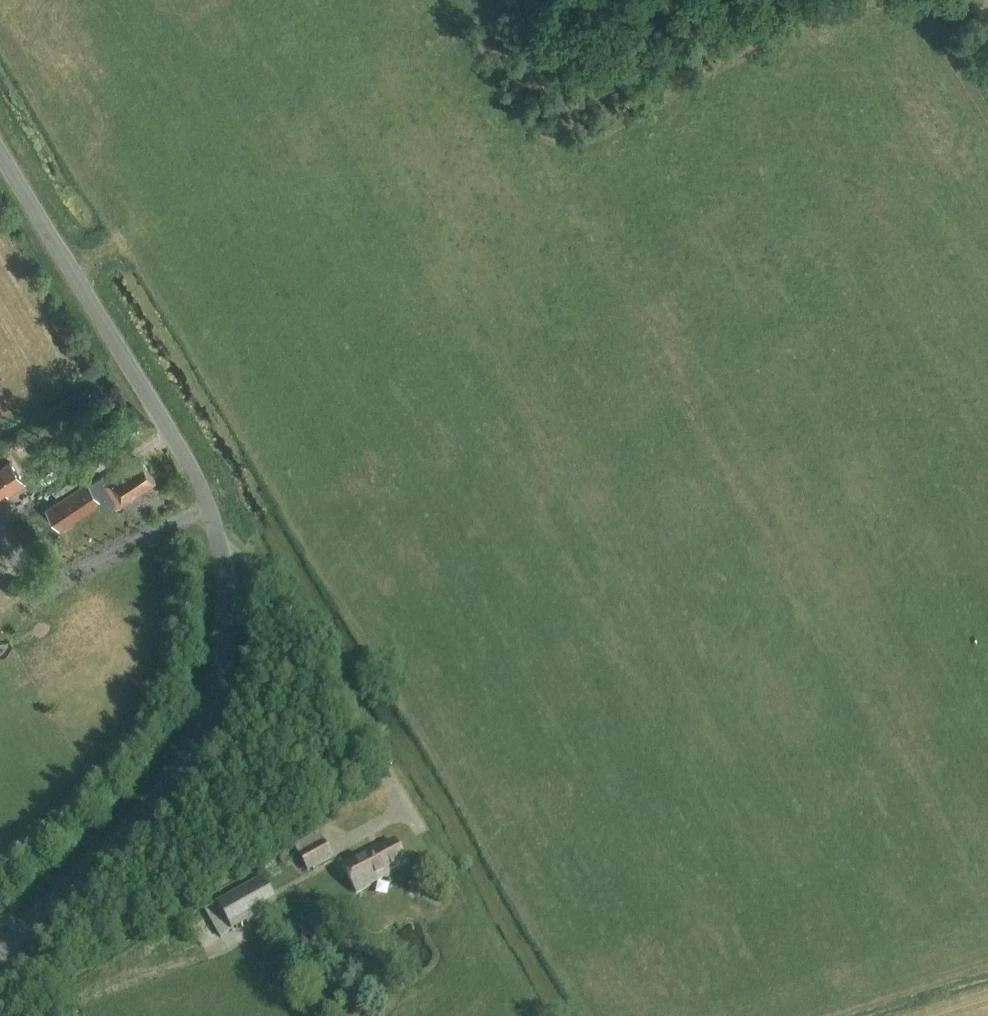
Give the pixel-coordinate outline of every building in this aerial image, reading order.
[(107,484),(121,506),(156,483),(142,461),(127,470),(121,462),(111,469),(117,477),(107,484)] [(30,480),(19,463),(0,475),(0,499),(30,480)] [(74,522),(102,503),(87,482),(59,501),(74,522)] [(309,873),(334,860),(324,841),(298,855),(309,873)] [(387,872),(405,862),(395,842),(376,852),(375,850),(348,865),(362,891),(389,876),(387,872)] [(220,937),(278,907),(264,881),(206,911),(220,937)]
